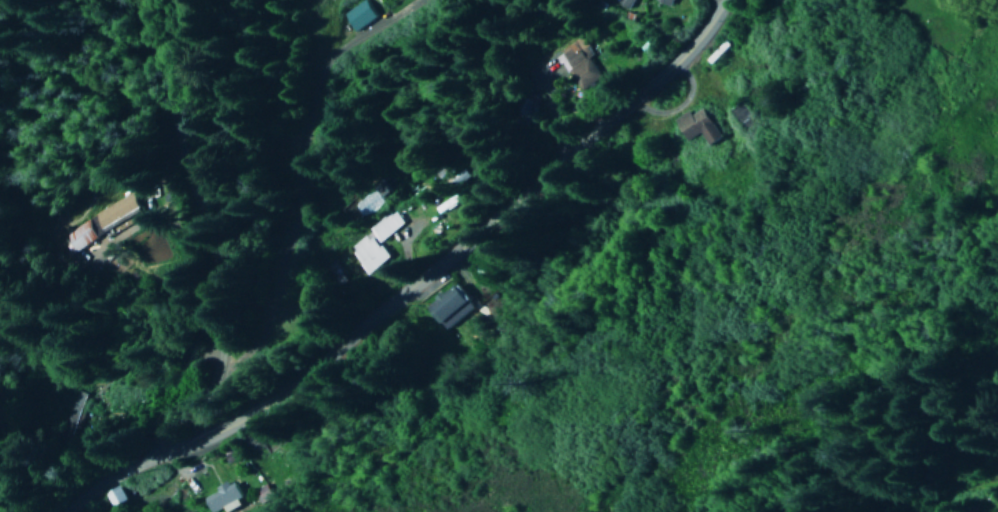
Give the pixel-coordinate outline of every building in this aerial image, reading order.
[(364,0),(362,0),(341,12),(352,32),(375,19),(364,0)] [(612,2),(627,10),(633,0),(614,0),(612,2)] [(579,90),(600,75),(587,58),(590,56),(577,37),(553,55),(563,69),(564,69),(579,90)] [(691,116),(687,111),(673,120),(688,142),(700,133),(710,147),(722,138),(702,108),(691,116)] [(51,237),(62,256),(137,212),(126,194),(51,237)] [(388,258),(376,244),(401,224),(389,210),(344,249),(367,275),(388,258)] [(427,306),(446,329),(473,306),(454,284),(427,306)] [(68,434),(81,394),(70,391),(57,431),(68,434)] [(241,497),(232,479),(216,488),(217,491),(204,498),(211,511),(213,511),(241,497)] [(250,493),(259,506),(272,497),(264,484),(250,493)] [(125,500),(115,485),(102,494),(111,509),(125,500)]
